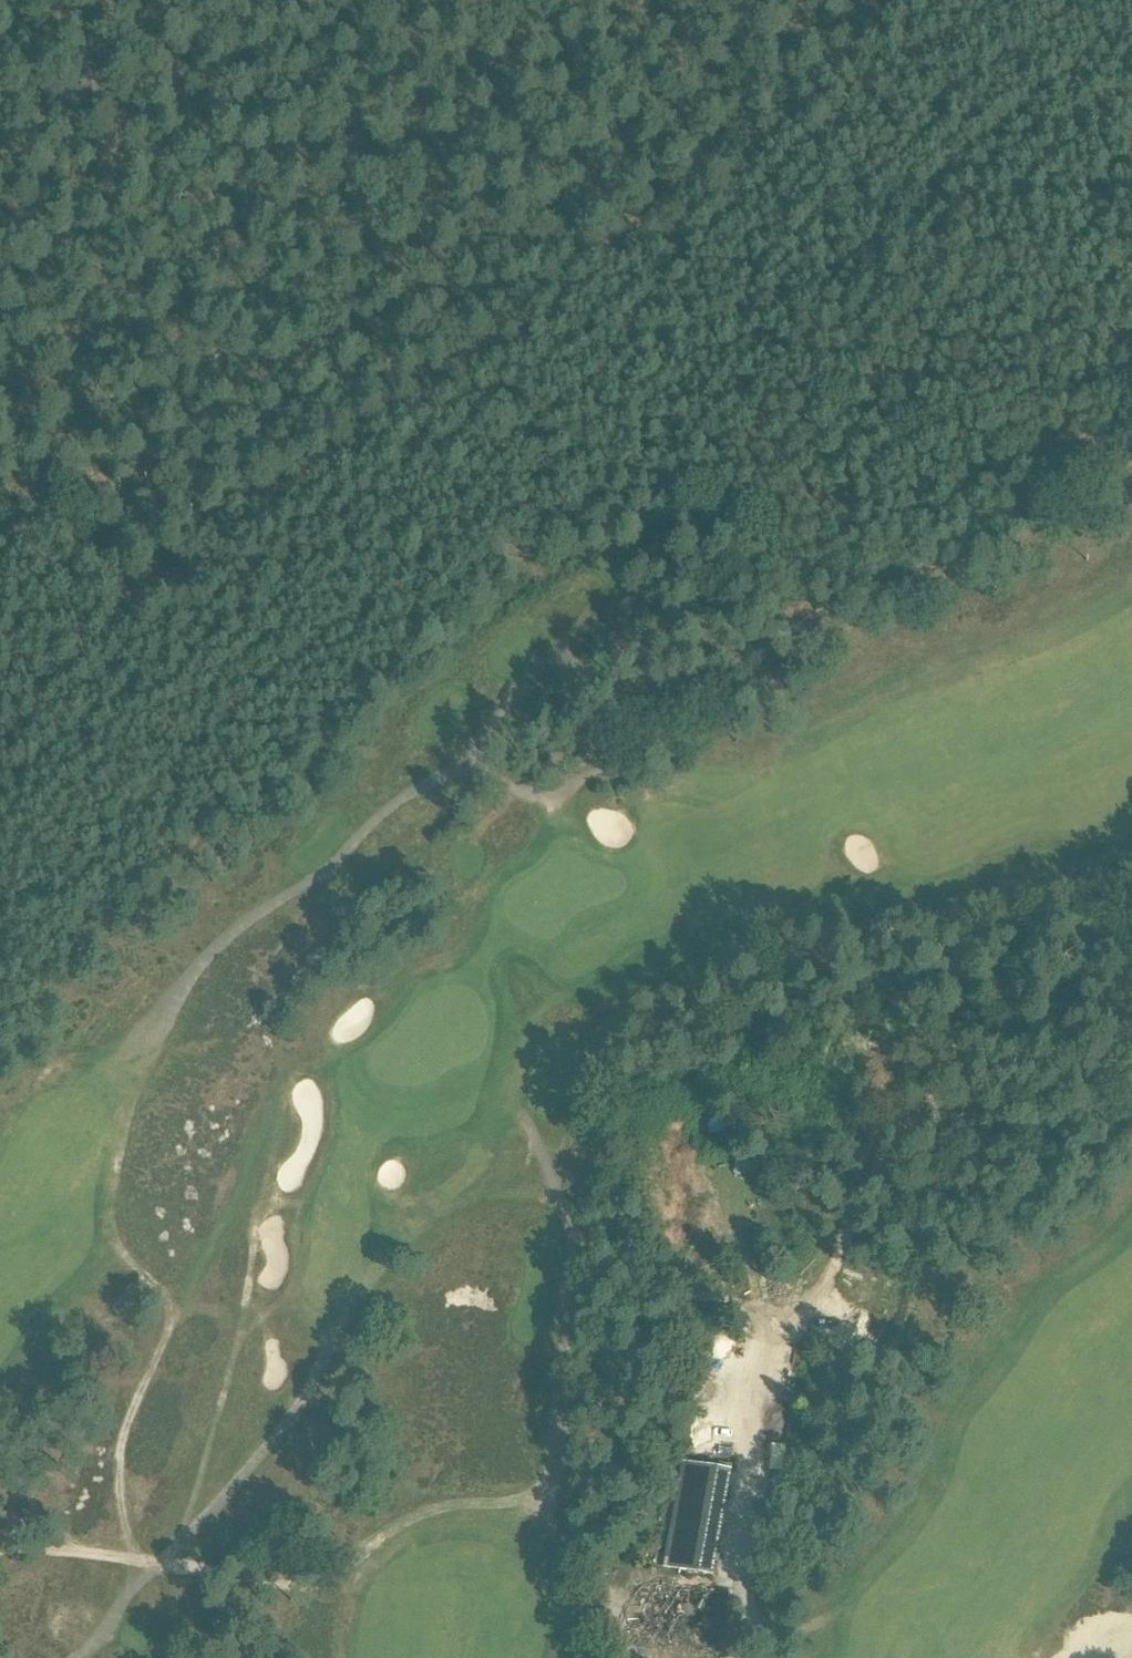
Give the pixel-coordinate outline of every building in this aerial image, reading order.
[(710,1335),(693,1433),(728,1439),(745,1341),(710,1335)] [(682,1461),(664,1564),(664,1568),(714,1577),(716,1564),(732,1465),(717,1462),(716,1467),(682,1461)]
